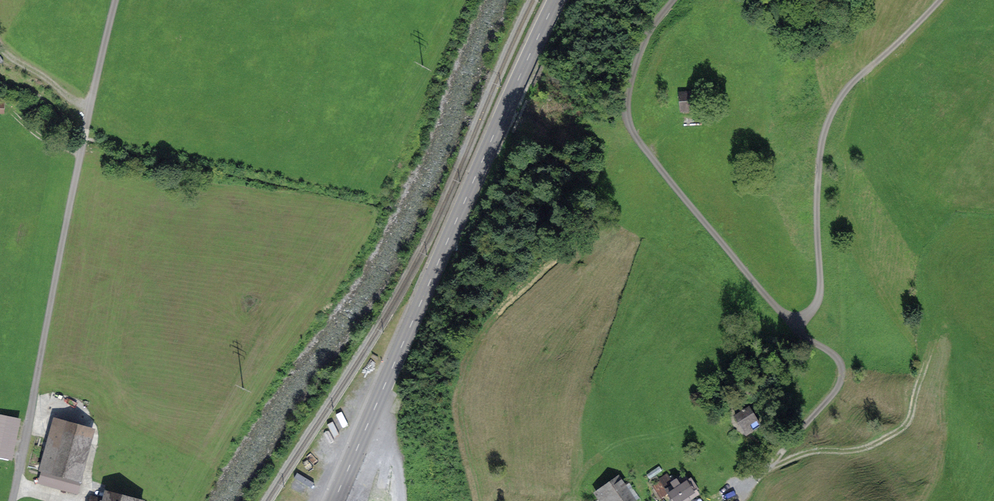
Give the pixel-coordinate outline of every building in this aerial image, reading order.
[(712,90),(683,94),(685,114),(714,111),(712,90)] [(761,426),(751,408),(736,417),(746,435),(761,426)] [(0,411),(0,456),(13,459),(22,416),(0,411)] [(54,419),(40,469),(78,479),(92,430),(54,419)] [(690,476),(680,482),(670,489),(678,500),(685,500),(700,491),(690,476)] [(596,491),(603,500),(638,500),(624,478),(616,483),(614,480),(596,491)] [(104,500),(144,500),(145,498),(109,487),(104,500)]
